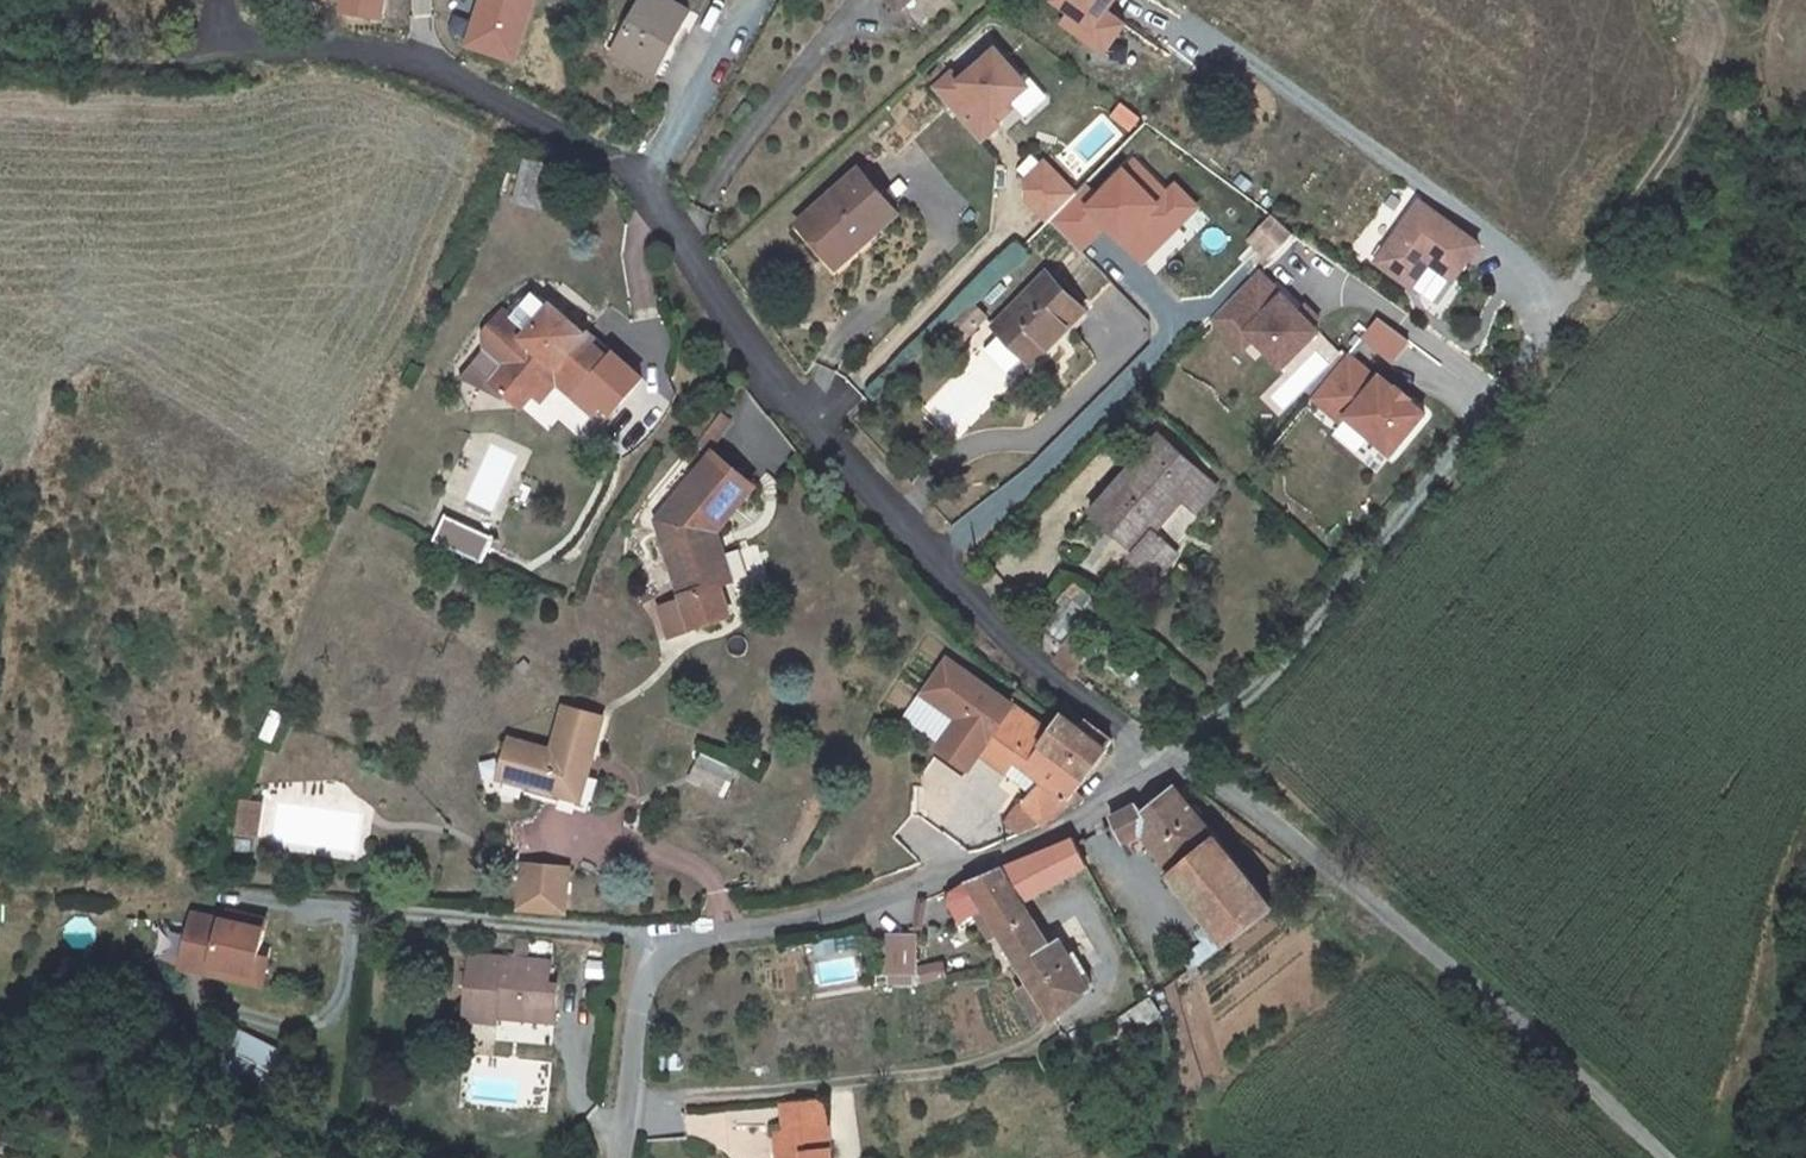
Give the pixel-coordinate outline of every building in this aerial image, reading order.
[(690,12),(668,0),(643,0),(614,53),(652,74),(667,47),(670,49),(690,12)] [(1064,12),(1056,24),(1105,56),(1128,22),(1110,10),(1116,0),(1049,0),(1048,1),(1064,12)] [(980,140),(1036,86),(994,43),(960,76),(951,67),(929,88),(980,140)] [(1131,131),(1140,118),(1121,104),(1112,117),(1131,131)] [(908,136),(897,123),(880,136),(891,150),(908,136)] [(552,166),(526,160),(515,201),(541,207),(552,166)] [(881,229),(896,215),(858,171),(804,218),(838,256),(875,224),(881,229)] [(1430,262),(1454,280),(1479,245),(1420,201),(1377,261),(1412,286),(1430,262)] [(1271,258),(1294,235),(1275,217),(1253,240),(1271,258)] [(838,266),(881,229),(875,224),(838,256),(804,218),(800,221),(838,266)] [(1225,307),(1247,328),(1275,355),(1314,317),(1308,312),(1312,308),(1304,301),(1300,305),(1261,269),(1225,307)] [(1047,274),(994,327),(1032,364),(1085,311),(1047,274)] [(983,315),(970,302),(949,324),(961,336),(983,315)] [(610,359),(583,336),(586,334),(552,305),(528,333),(503,312),(484,334),(485,349),(500,348),(510,357),(489,381),(521,408),(533,394),(556,368),(583,391),(610,359)] [(1236,339),(1247,328),(1225,307),(1215,317),(1236,339)] [(1345,348),(1308,396),(1392,460),(1429,411),(1345,348)] [(576,399),(583,391),(556,368),(533,394),(542,401),(558,383),(576,399)] [(728,422),(718,415),(685,459),(694,466),(692,469),(697,473),(713,454),(707,449),(728,422)] [(1160,436),(1092,512),(1135,551),(1130,557),(1155,579),(1178,554),(1154,532),(1182,501),(1177,496),(1199,471),(1160,436)] [(713,454),(697,473),(665,512),(672,532),(662,535),(694,629),(731,616),(719,584),(705,544),(715,533),(736,507),(752,487),(713,454)] [(1213,482),(1199,471),(1177,496),(1182,501),(1190,507),(1213,482)] [(672,532),(665,512),(657,521),(662,535),(672,532)] [(461,543),(470,527),(457,520),(448,535),(461,543)] [(732,580),(715,533),(705,544),(719,584),(732,580)] [(1066,600),(1042,631),(1064,647),(1053,661),(1068,676),(1074,680),(1081,671),(1077,668),(1094,647),(1084,640),(1091,631),(1080,622),(1085,614),(1066,600)] [(1074,792),(1085,778),(1043,747),(1051,734),(1013,706),(978,753),(1006,775),(1007,775),(1016,762),(1043,782),(1030,796),(1022,805),(1046,825),(1069,801),(1072,805),(1076,806),(1077,806),(1080,805),(1082,801),(1082,798),(1079,794),(1074,792)] [(597,776),(588,773),(603,719),(565,709),(554,752),(511,740),(501,777),(544,789),(541,799),(587,811),(597,776)] [(1112,741),(1087,723),(1081,730),(1064,717),(1051,734),(1043,747),(1085,778),(1107,749),(1112,741)] [(890,727),(879,722),(875,731),(886,736),(890,727)] [(738,768),(704,753),(699,765),(732,780),(738,768)] [(1007,775),(1006,775),(1004,776),(1030,796),(1043,782),(1016,762),(1007,775)] [(1228,945),(1275,908),(1198,816),(1201,813),(1194,804),(1190,807),(1174,787),(1153,803),(1150,799),(1111,819),(1123,842),(1141,833),(1174,873),(1171,876),(1218,933),(1228,945)] [(259,806),(240,803),(237,832),(255,835),(259,806)] [(1046,825),(1022,805),(1009,822),(1024,834),(1046,825)] [(249,839),(235,837),(234,848),(248,850),(249,839)] [(1073,837),(999,869),(1022,903),(1023,903),(1088,866),(1073,837)] [(568,868),(524,865),(521,906),(565,910),(568,868)] [(966,895),(973,891),(985,909),(978,914),(993,938),(1000,933),(1022,969),(1051,946),(1023,903),(1022,903),(999,869),(968,882),(960,885),(966,895)] [(978,914),(985,909),(973,891),(966,895),(960,885),(943,892),(962,923),(978,914)] [(258,946),(264,920),(230,913),(227,921),(223,920),(189,913),(179,957),(252,974),(258,946)] [(1218,933),(1192,954),(1200,964),(1228,945),(1218,933)] [(915,972),(915,937),(888,938),(888,973),(890,973),(913,972),(915,972)] [(1060,939),(1051,946),(1022,969),(1031,983),(1046,1008),(1042,1011),(1047,1021),(1053,1018),(1054,1020),(1091,990),(1088,986),(1094,983),(1087,972),(1081,975),(1074,962),(1060,939)] [(470,956),(464,1020),(497,1024),(497,1018),(499,1009),(521,1010),(520,1020),(554,1023),(556,987),(548,986),(549,963),(525,961),(527,942),(518,941),(516,960),(470,956)] [(252,974),(179,957),(177,967),(259,985),(267,947),(258,946),(252,974)] [(1081,975),(1087,972),(1079,959),(1074,962),(1081,975)] [(924,981),(945,976),(942,964),(921,969),(924,981)] [(913,972),(890,973),(889,983),(913,982),(913,972)] [(1161,1015),(1150,998),(1133,1010),(1144,1026),(1161,1015)] [(497,1018),(520,1020),(521,1010),(499,1009),(497,1018)] [(269,1045),(231,1027),(221,1047),(239,1056),(229,1076),(248,1086),(269,1045)] [(239,1056),(221,1047),(213,1043),(203,1063),(229,1076),(239,1056)] [(289,1056),(269,1045),(248,1086),(269,1096),(289,1056)] [(1082,1110),(1077,1100),(1062,1106),(1065,1115),(1082,1110)] [(780,1133),(826,1129),(824,1101),(777,1105),(780,1133)] [(826,1129),(780,1133),(783,1157),(829,1157),(826,1129)]
